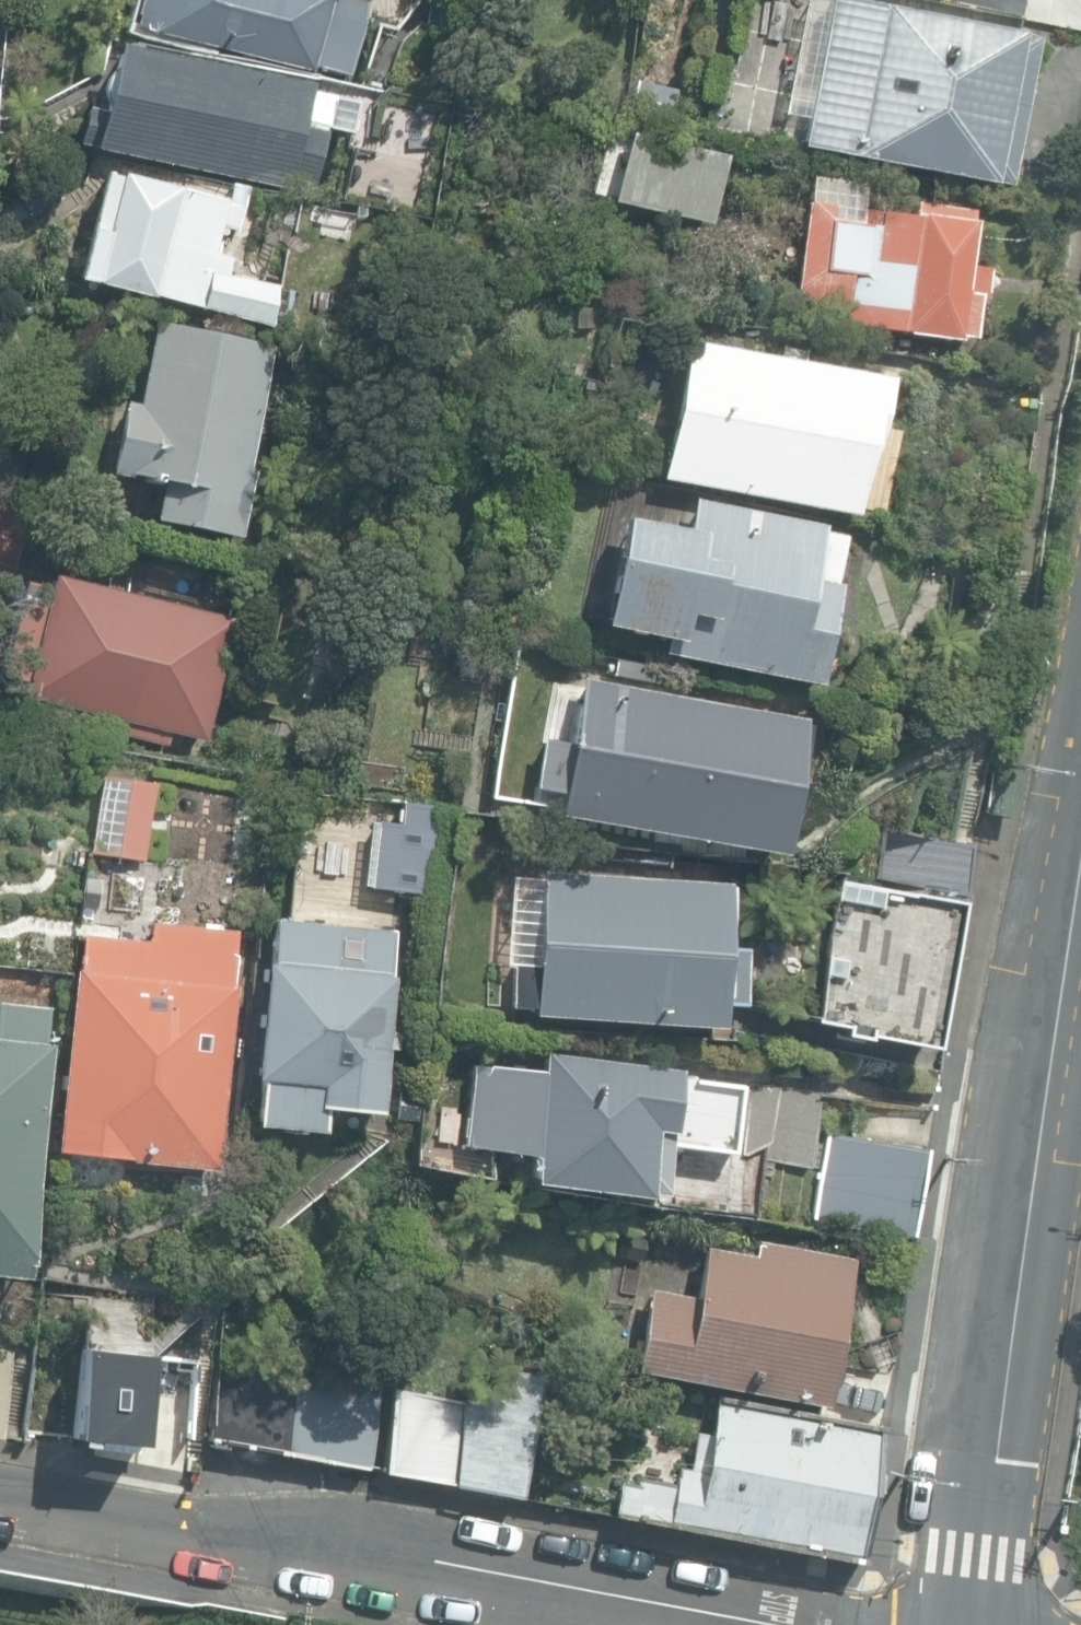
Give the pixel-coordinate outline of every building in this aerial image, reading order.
[(349,76),(365,26),(366,1),(363,0),(140,0),(133,25),(152,30),(151,34),(311,70),(312,66),(349,76)] [(1010,185),(1039,39),(1023,36),(1023,34),(848,0),(829,0),(801,145),(1010,185)] [(94,149),(290,188),(292,178),(316,183),(327,128),(352,133),(359,101),(310,91),(312,85),(116,46),(103,111),(87,108),(80,143),(94,146),(94,149)] [(627,116),(668,126),(677,92),(635,82),(627,116)] [(611,204),(710,227),(727,152),(628,129),(611,204)] [(92,283),(265,326),(275,286),(227,274),(231,257),(213,253),(219,228),(237,232),(248,190),(227,185),(222,202),(118,176),(117,178),(103,175),(78,277),(93,281),(92,283)] [(956,337),(972,339),(978,299),(984,300),(988,269),(968,266),(974,223),(967,222),(969,213),(915,205),(914,217),(807,203),(795,287),(817,308),(845,312),(843,324),(956,339),(956,337)] [(155,520),(241,538),(256,471),(248,470),(275,346),(153,320),(135,404),(124,401),(108,474),(162,486),(155,520)] [(658,478),(852,516),(865,449),(872,450),(886,378),(685,338),(658,478)] [(660,651),(816,686),(822,660),(823,659),(824,658),(825,658),(825,657),(826,656),(827,655),(827,654),(828,654),(828,653),(829,652),(829,651),(830,650),(830,648),(830,647),(831,646),(831,644),(831,643),(831,641),(831,640),(831,638),(830,637),(830,636),(830,635),(829,634),(829,633),(828,632),(839,585),(833,584),(844,535),(823,531),(824,524),(693,496),(685,530),(623,516),(598,626),(662,640),(660,651)] [(0,502),(0,575),(14,578),(30,510),(17,506),(0,502)] [(202,741),(231,621),(48,576),(45,589),(21,584),(0,671),(0,676),(24,682),(21,697),(202,741)] [(562,817),(787,860),(800,793),(803,793),(816,730),(812,729),(814,724),(591,681),(581,731),(563,727),(555,768),(570,771),(562,817)] [(88,850),(141,858),(156,763),(103,755),(88,850)] [(981,813),(1008,816),(1012,777),(985,775),(981,813)] [(393,890),(427,891),(435,799),(402,796),(393,890)] [(968,892),(974,841),(885,830),(879,881),(968,892)] [(79,871),(84,839),(41,833),(37,864),(79,871)] [(532,1014),(712,1026),(721,882),(539,870),(533,966),(510,964),(508,1005),(533,1007),(532,1014)] [(926,1050),(956,903),(838,879),(809,1021),(839,1027),(837,1036),(861,1041),(862,1037),(926,1050)] [(256,1126),(323,1132),(325,1110),(380,1115),(394,976),(390,975),(395,929),(274,918),(270,964),(265,963),(254,1079),(260,1079),(256,1126)] [(56,1152),(215,1170),(235,986),(230,986),(236,933),(153,924),(151,942),(79,935),(56,1152)] [(24,1278),(51,1046),(43,1045),(47,1011),(0,1006),(0,1275),(24,1278)] [(527,1182),(642,1197),(643,1191),(659,1193),(666,1143),(729,1151),(738,1086),(677,1078),(678,1070),(543,1053),(540,1074),(472,1065),(462,1147),(531,1156),(527,1182)] [(806,1220),(911,1237),(926,1149),(825,1132),(806,1220)] [(634,1374),(825,1408),(852,1258),(753,1241),(751,1251),(705,1243),(696,1298),(649,1290),(634,1374)] [(75,1439),(141,1445),(150,1354),(84,1347),(75,1439)] [(14,1351),(0,1348),(0,1424),(14,1351)] [(212,1439),(284,1453),(297,1374),(299,1366),(228,1353),(212,1439)] [(481,1408),(464,1404),(452,1485),(518,1497),(542,1376),(489,1365),(481,1408)] [(297,1374),(284,1453),(367,1468),(382,1390),(297,1374)] [(830,1414),(888,1424),(895,1384),(837,1374),(830,1414)] [(452,1485),(464,1404),(464,1401),(393,1388),(384,1473),(452,1485)] [(613,1516),(860,1560),(883,1430),(716,1400),(710,1434),(693,1432),(687,1469),(675,1467),(672,1485),(637,1479),(636,1486),(619,1483),(613,1516)]
